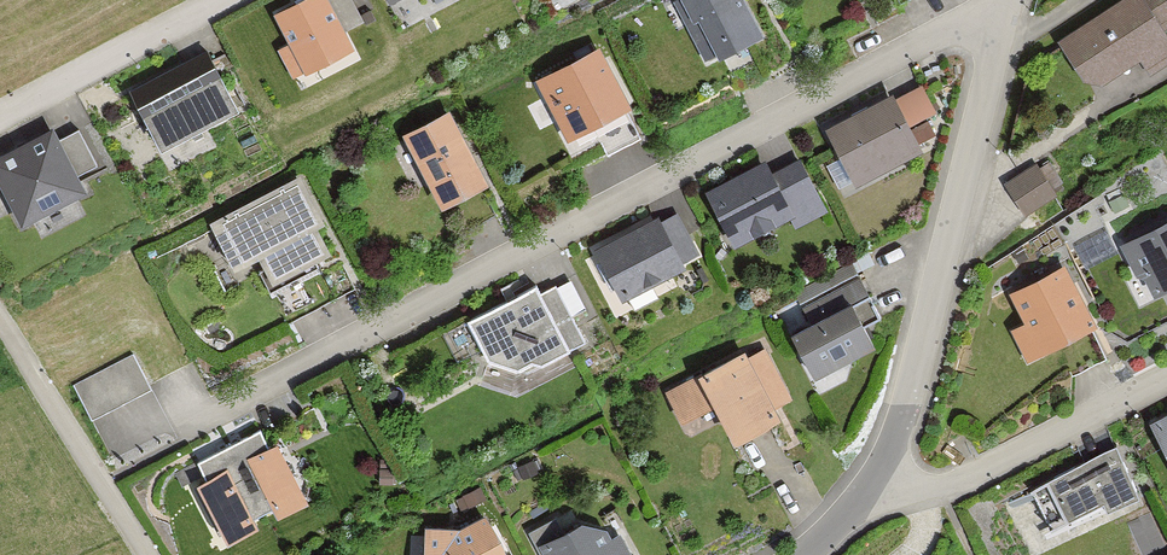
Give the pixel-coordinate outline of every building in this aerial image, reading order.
[(273,15),(289,46),(279,51),(294,80),(354,50),(345,31),(329,0),(302,0),(273,15)] [(692,22),(685,25),(703,61),(715,54),(717,58),(753,40),(763,35),(745,0),(681,0),(692,22)] [(1060,41),(1086,80),(1105,83),(1166,43),(1166,31),(1165,27),(1166,26),(1166,0),(1125,0),(1060,41)] [(753,40),(717,58),(733,90),(770,72),(753,40)] [(600,48),(536,81),(567,140),(590,128),(630,107),(600,48)] [(211,51),(129,92),(159,151),(241,110),(211,51)] [(892,92),(825,127),(855,184),(922,149),(892,92)] [(646,138),(630,107),(590,128),(606,158),(646,138)] [(449,110),(403,134),(441,208),(449,204),(479,188),(488,183),(449,110)] [(0,155),(0,187),(1,189),(13,212),(21,225),(30,220),(78,196),(86,191),(81,182),(53,128),(0,155)] [(764,160),(705,191),(735,246),(822,200),(798,156),(771,171),(764,160)] [(1036,165),(1007,183),(1027,214),(1056,196),(1036,165)] [(301,179),(222,221),(245,265),(259,257),(273,284),(331,253),(317,227),(325,223),(301,179)] [(449,204),(464,233),(494,218),(479,188),(449,204)] [(1124,197),(1107,207),(1114,217),(1130,208),(1124,197)] [(594,247),(621,300),(684,268),(681,263),(698,254),(690,237),(674,245),(658,215),(594,247)] [(1121,246),(1137,277),(1141,274),(1153,296),(1159,293),(1166,289),(1166,222),(1121,246)] [(1026,323),(1012,330),(1027,360),(1058,344),(1096,325),(1065,265),(1010,293),(1026,323)] [(808,321),(789,331),(813,377),(873,347),(864,329),(882,319),(859,276),(800,306),(808,321)] [(533,285),(469,319),(489,357),(516,366),(529,360),(540,365),(584,341),(555,287),(539,295),(533,285)] [(1112,356),(1096,325),(1058,344),(1074,375),(1112,356)] [(744,349),(665,391),(681,422),(714,404),(734,442),(778,418),(773,409),(791,399),(765,350),(749,358),(744,349)] [(1152,423),(1166,451),(1166,415),(1152,423)] [(259,431),(227,446),(261,511),(270,506),(275,515),(305,500),(274,439),(265,444),(259,431)] [(261,511),(227,446),(196,462),(203,475),(193,480),(224,540),(255,524),(251,516),(261,511)] [(1118,447),(1032,490),(1051,529),(1103,504),(1109,515),(1144,498),(1118,447)] [(480,487),(462,497),(468,508),(486,499),(480,487)] [(459,528),(426,527),(424,554),(507,554),(486,514),(459,528)] [(547,554),(631,554),(620,533),(611,538),(606,528),(580,522),(563,530),(556,518),(527,532),(538,554),(545,554),(546,554),(547,554)]
